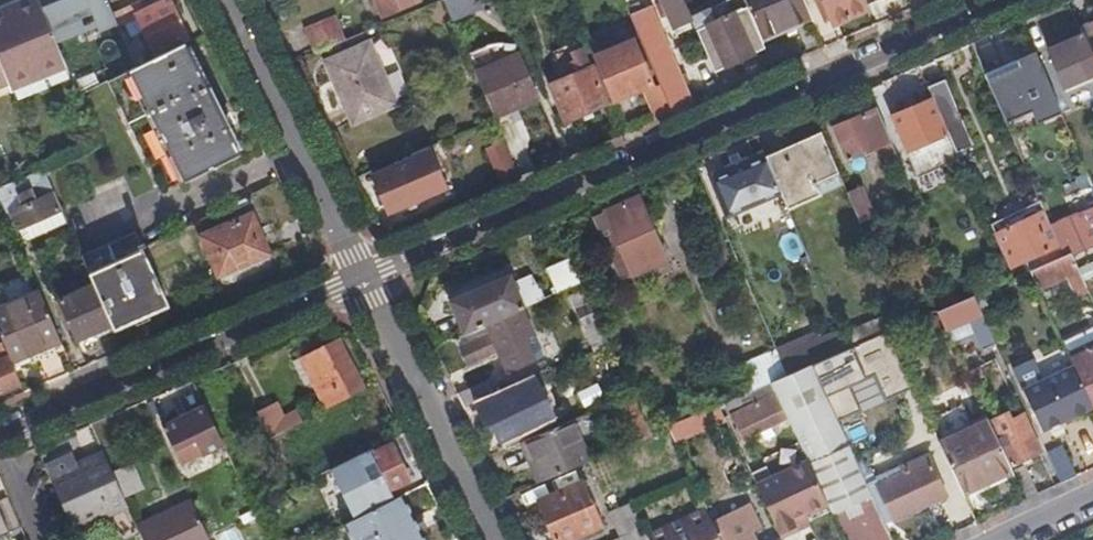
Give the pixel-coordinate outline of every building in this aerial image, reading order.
[(13,88),(69,66),(67,60),(41,0),(31,0),(0,13),(0,56),(10,81),(13,88)] [(414,0),(376,0),(382,14),(414,0)] [(479,0),(443,0),(449,15),(479,2),(479,0)] [(693,20),(685,0),(661,0),(673,28),(693,20)] [(697,30),(748,7),(744,0),(717,0),(705,5),(707,10),(700,13),(703,22),(695,25),(697,30)] [(812,18),(804,0),(744,0),(748,7),(762,39),(781,30),(783,35),(798,29),(796,24),(812,18)] [(869,10),(866,4),(864,0),(822,0),(833,25),(869,10)] [(158,58),(191,41),(170,1),(146,13),(140,2),(115,12),(123,31),(140,22),(158,58)] [(661,85),(673,113),(692,105),(650,7),(636,12),(634,6),(628,9),(661,85)] [(754,53),(765,47),(762,39),(748,7),(697,30),(712,63),(721,60),(725,68),(755,55),(754,53)] [(297,34),(307,56),(343,41),(332,18),(297,34)] [(1080,30),(1083,36),(1091,54),(1092,53),(1092,26),(1092,24),(1080,30)] [(616,99),(653,83),(627,26),(612,33),(615,41),(605,45),(608,51),(596,56),(616,99)] [(1083,36),(1050,51),(1059,72),(1069,68),(1076,84),(1092,77),(1092,59),(1091,54),(1083,36)] [(111,80),(138,67),(128,42),(112,50),(113,53),(87,66),(84,68),(79,54),(67,60),(69,66),(81,95),(103,84),(100,80),(110,75),(111,80)] [(113,53),(112,50),(109,42),(81,53),(87,66),(113,53)] [(354,123),(397,103),(369,42),(326,62),(354,123)] [(165,193),(242,155),(188,45),(111,83),(135,132),(165,193)] [(550,85),(567,121),(609,104),(608,102),(592,66),(584,47),(563,56),(569,69),(572,76),(553,84),(550,85)] [(1027,51),(983,70),(997,103),(1042,83),(1027,51)] [(474,72),(494,118),(511,111),(509,107),(538,95),(519,53),(474,72)] [(10,81),(0,56),(0,85),(10,81)] [(712,63),(715,72),(725,68),(721,60),(712,63)] [(1069,68),(1059,72),(1067,88),(1076,84),(1069,68)] [(569,69),(550,77),(553,84),(572,76),(569,69)] [(100,80),(103,84),(111,80),(110,75),(100,80)] [(945,80),(928,88),(933,100),(948,133),(958,156),(976,148),(945,80)] [(899,115),(884,82),(870,89),(878,109),(898,155),(948,133),(933,100),(899,115)] [(644,92),(656,120),(673,113),(661,85),(644,92)] [(898,155),(878,109),(834,129),(853,172),(867,165),(863,155),(885,145),(893,166),(901,162),(898,155)] [(844,186),(821,133),(817,134),(819,139),(797,150),(817,198),(844,186)] [(819,139),(817,134),(766,158),(782,194),(789,210),(817,198),(797,150),(819,139)] [(487,149),(503,186),(521,178),(505,141),(487,149)] [(427,147),(410,154),(412,159),(373,176),(389,211),(412,201),(413,204),(429,197),(428,194),(444,186),(427,147)] [(766,158),(764,152),(710,175),(728,217),(782,194),(766,158)] [(64,209),(47,169),(0,188),(0,192),(3,199),(40,184),(43,191),(45,196),(32,202),(13,209),(21,227),(64,209)] [(1044,207),(1046,211),(1052,224),(1076,214),(1092,207),(1092,185),(1044,207)] [(861,188),(848,194),(861,224),(874,218),(861,188)] [(29,197),(32,202),(45,196),(43,191),(29,197)] [(672,270),(640,197),(599,215),(631,288),(672,270)] [(1076,214),(1089,247),(1092,245),(1092,207),(1076,214)] [(1052,224),(1046,211),(1005,230),(1006,233),(1012,246),(1019,262),(1021,261),(1023,267),(1028,264),(1026,259),(1039,253),(1044,264),(1065,255),(1052,224)] [(1074,254),(1089,247),(1076,214),(1052,224),(1065,255),(1071,253),(1074,254)] [(270,255),(253,216),(203,238),(219,276),(270,255)] [(582,284),(556,223),(515,241),(521,254),(539,245),(546,262),(541,265),(544,272),(549,269),(560,293),(582,284)] [(170,306),(146,249),(144,243),(142,244),(138,233),(85,256),(89,267),(113,324),(115,330),(170,306)] [(1006,249),(1012,246),(1006,233),(1000,236),(1006,249)] [(1044,264),(1031,270),(1039,289),(1079,271),(1071,253),(1065,255),(1044,264)] [(113,324),(89,267),(82,270),(89,289),(61,301),(77,339),(113,324)] [(523,309),(525,308),(510,274),(450,300),(464,334),(523,309)] [(1085,284),(1074,290),(1092,328),(1092,301),(1085,284)] [(62,341),(41,289),(0,308),(0,329),(14,362),(62,341)] [(592,306),(584,289),(569,296),(577,313),(592,306)] [(988,326),(973,295),(960,301),(937,310),(948,335),(955,332),(952,326),(971,318),(977,332),(988,326)] [(464,334),(456,337),(467,363),(504,347),(514,371),(536,361),(533,355),(526,338),(533,335),(523,309),(464,334)] [(903,325),(918,318),(914,310),(899,316),(903,325)] [(610,344),(598,319),(583,326),(596,351),(610,344)] [(887,332),(877,336),(852,347),(875,398),(910,381),(887,332)] [(848,349),(841,334),(826,341),(832,355),(848,349)] [(526,338),(533,355),(540,351),(533,335),(526,338)] [(808,339),(778,352),(788,375),(812,364),(818,362),(808,339)] [(10,359),(3,342),(0,343),(0,363),(10,359)] [(328,410),(366,391),(340,342),(307,359),(319,382),(315,385),(322,397),(328,394),(330,397),(323,401),(328,410)] [(875,398),(852,347),(848,349),(832,355),(818,362),(812,364),(850,446),(875,434),(861,404),(875,398)] [(778,352),(777,348),(739,365),(750,391),(771,382),(788,375),(778,352)] [(1092,404),(1092,352),(1091,353),(1089,348),(1071,357),(1075,366),(1091,399),(1092,404)] [(21,383),(10,359),(0,363),(0,392),(21,383)] [(319,382),(307,359),(296,365),(309,388),(315,385),(319,382)] [(1075,406),(1091,399),(1075,366),(1046,380),(1036,360),(1015,370),(1040,423),(1056,415),(1059,421),(1077,412),(1075,406)] [(788,375),(771,382),(788,417),(808,461),(828,505),(833,517),(873,497),(867,484),(850,446),(812,364),(788,375)] [(978,367),(966,373),(973,387),(985,382),(978,367)] [(496,395),(465,409),(476,431),(491,425),(499,442),(555,416),(536,378),(496,395)] [(489,380),(457,394),(465,409),(496,395),(489,380)] [(771,382),(750,391),(719,404),(725,417),(732,414),(743,437),(760,429),(771,424),(788,417),(771,382)] [(633,392),(616,400),(635,441),(652,433),(633,392)] [(725,417),(719,404),(668,426),(675,442),(726,420),(725,417)] [(258,413),(270,437),(285,430),(280,420),(272,405),(258,413)] [(929,421),(962,493),(1011,469),(1009,465),(989,422),(985,414),(968,422),(961,406),(929,421)] [(182,466),(224,444),(206,407),(163,428),(182,466)] [(280,420),(285,430),(302,422),(297,412),(280,420)] [(989,422),(1009,465),(1040,450),(1032,433),(1031,434),(1021,415),(1010,421),(1007,413),(989,422)] [(571,420),(525,440),(537,465),(532,468),(538,483),(588,461),(571,420)] [(771,424),(760,429),(765,439),(776,435),(771,424)] [(394,445),(403,466),(409,462),(399,443),(394,445)] [(350,522),(396,499),(392,491),(410,481),(403,466),(394,445),(374,455),(371,450),(326,472),(350,522)] [(1047,453),(1061,482),(1076,475),(1062,446),(1047,453)] [(49,477),(52,484),(79,472),(80,473),(91,468),(90,463),(106,456),(104,452),(49,477)] [(52,484),(72,528),(127,503),(106,456),(90,463),(91,468),(80,473),(79,472),(52,484)] [(925,505),(926,506),(934,507),(943,503),(946,494),(928,456),(907,466),(925,505)] [(751,473),(780,535),(797,528),(793,520),(806,514),(828,505),(808,461),(772,478),(766,466),(751,473)] [(1014,476),(1025,500),(1037,494),(1023,465),(1011,469),(1011,470),(1014,476)] [(873,497),(885,524),(925,505),(907,466),(901,468),(905,475),(880,487),(876,480),(867,484),(873,497)] [(962,493),(965,499),(1014,476),(1011,470),(1011,469),(962,493)] [(555,539),(568,539),(601,526),(583,482),(539,501),(555,539)] [(22,528),(5,488),(0,490),(0,539),(10,534),(9,533),(22,528)] [(404,496),(396,499),(350,522),(344,524),(352,539),(426,539),(404,496)] [(144,539),(211,539),(192,500),(138,527),(144,539)] [(72,528),(74,534),(130,509),(127,503),(72,528)] [(751,532),(761,528),(750,505),(713,522),(721,539),(755,539),(751,532)] [(619,512),(623,521),(637,514),(633,506),(619,512)] [(706,509),(669,527),(673,535),(710,517),(706,509)] [(256,519),(251,511),(240,517),(244,525),(256,519)] [(623,521),(629,533),(643,527),(637,514),(623,521)] [(793,520),(797,528),(810,522),(806,514),(793,520)] [(649,539),(721,539),(713,522),(710,517),(673,535),(669,527),(648,537),(649,539)] [(613,539),(649,539),(648,537),(643,527),(629,533),(613,539)] [(216,539),(241,539),(237,528),(215,537),(216,539)]
